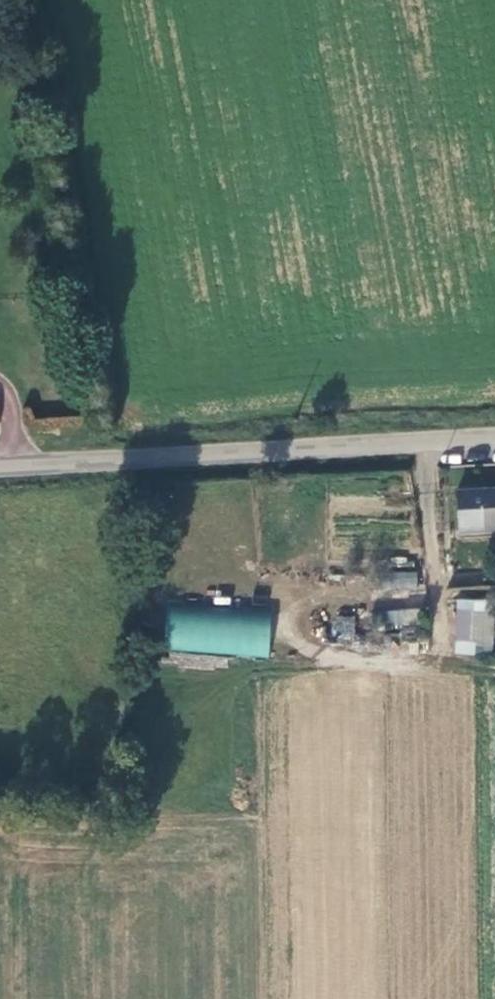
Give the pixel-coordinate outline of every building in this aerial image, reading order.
[(43,429),(80,427),(79,417),(43,418),(43,429)] [(494,533),(494,493),(456,495),(459,536),(494,533)] [(387,572),(388,590),(418,587),(416,569),(387,572)] [(492,598),(455,598),(453,654),(490,655),(492,598)] [(169,605),(166,651),(269,656),(272,610),(169,605)] [(418,639),(415,609),(383,611),(385,629),(402,628),(403,640),(418,639)] [(332,638),(354,639),(354,617),(332,617),(332,638)]
